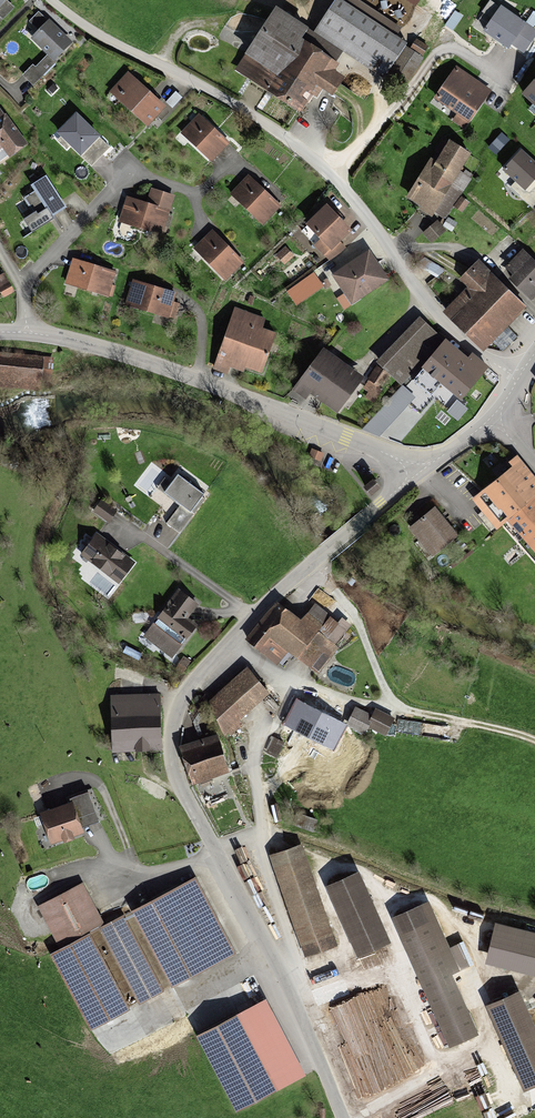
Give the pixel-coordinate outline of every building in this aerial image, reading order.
[(401,45),(334,0),(313,31),(380,76),(401,45)] [(497,1),(478,31),(510,52),(514,45),(529,55),(534,45),(534,26),(497,1)] [(81,42),(49,9),(22,35),(47,62),(34,74),(41,81),(81,42)] [(300,29),(271,9),(241,56),(252,63),(242,78),(292,111),(306,90),(311,94),(317,85),(327,93),(338,77),(327,70),(331,63),(294,39),(300,29)] [(422,46),(414,41),(410,47),(418,52),(422,46)] [(416,59),(404,51),(391,70),(403,79),(416,59)] [(491,89),(457,67),(437,98),(471,120),(491,89)] [(159,106),(123,74),(107,92),(142,125),(159,106)] [(352,77),(346,87),(359,95),(365,86),(352,77)] [(520,94),(534,108),(534,78),(520,94)] [(185,99),(177,92),(169,102),(177,109),(185,99)] [(3,99),(0,101),(0,160),(2,163),(32,143),(3,99)] [(118,148),(81,112),(60,134),(97,170),(118,148)] [(223,143),(195,117),(180,133),(207,160),(223,143)] [(428,159),(403,197),(429,214),(467,156),(446,142),(433,162),(428,159)] [(524,149),(503,171),(516,183),(512,186),(534,208),(534,159),(524,149)] [(69,211),(51,178),(27,190),(38,213),(28,218),(34,230),(69,211)] [(245,179),(230,194),(259,221),(273,205),(245,179)] [(461,198),(452,207),(458,213),(467,204),(461,198)] [(165,213),(125,200),(118,222),(157,235),(165,213)] [(352,230),(326,204),(303,227),(328,253),(352,230)] [(449,221),(443,227),(448,232),(454,226),(449,221)] [(434,222),(423,232),(430,240),(441,230),(434,222)] [(239,263),(209,232),(192,249),(222,280),(239,263)] [(286,264),(299,257),(292,246),(279,253),(286,264)] [(529,300),(534,294),(534,264),(520,249),(506,263),(513,271),(507,277),(529,300)] [(390,281),(370,250),(332,273),(352,305),(390,281)] [(520,308),(475,261),(457,280),(465,289),(445,308),(482,345),(520,308)] [(110,274),(71,262),(64,283),(104,295),(110,274)] [(426,284),(441,271),(422,263),(414,270),(426,284)] [(330,286),(319,269),(290,289),(301,306),(330,286)] [(0,282),(0,300),(10,294),(2,281),(0,282)] [(170,296),(130,283),(123,306),(167,321),(170,312),(166,311),(170,296)] [(270,342),(253,336),(259,320),(232,310),(210,368),(225,374),(228,365),(257,376),(270,342)] [(399,382),(439,338),(416,317),(375,360),(399,382)] [(418,366),(446,389),(437,399),(451,411),(486,369),(469,355),(465,361),(440,340),(418,366)] [(33,389),(35,354),(0,352),(0,387),(33,389)] [(336,412),(357,382),(316,353),(290,391),(302,399),(308,392),(336,412)] [(376,385),(385,374),(375,366),(364,378),(370,383),(357,399),(366,407),(381,390),(376,385)] [(310,450),(307,457),(320,463),(323,455),(310,450)] [(469,501),(495,531),(500,526),(514,542),(518,539),(530,553),(534,549),(534,481),(513,456),(505,463),(509,467),(469,501)] [(210,492),(176,468),(156,496),(176,510),(168,522),(182,532),(210,492)] [(369,481),(361,488),(368,496),(376,489),(369,481)] [(97,501),(90,510),(104,521),(111,512),(97,501)] [(431,508),(406,531),(429,557),(455,535),(431,508)] [(93,534),(77,556),(114,584),(130,562),(93,534)] [(190,602),(175,591),(141,637),(169,658),(187,634),(174,624),(190,602)] [(272,640),(313,675),(335,649),(316,633),(329,617),(312,604),(298,622),(277,605),(245,643),(260,655),(272,640)] [(244,670),(206,703),(222,737),(265,695),(244,670)] [(157,751),(157,695),(108,695),(108,751),(157,751)] [(292,699),(278,725),(304,738),(310,727),(327,735),(336,717),(318,708),(317,712),(292,699)] [(353,709),(344,726),(363,736),(366,729),(382,737),(392,719),(374,709),(369,717),(353,709)] [(190,787),(226,774),(212,736),(176,749),(190,787)] [(282,742),(272,738),(265,752),(275,757),(282,742)] [(74,803),(39,816),(49,842),(108,820),(96,789),(72,798),(74,803)] [(299,846),(267,857),(297,943),(329,932),(299,846)] [(359,872),(325,887),(357,957),(391,942),(359,872)] [(192,881),(129,913),(168,987),(230,954),(192,881)] [(80,886),(37,907),(58,950),(85,936),(97,930),(101,928),(80,886)] [(419,907),(391,920),(445,1042),(473,1030),(448,973),(457,970),(447,947),(439,951),(419,907)] [(136,1003),(159,991),(120,918),(101,928),(97,930),(136,1003)] [(487,962),(534,974),(534,933),(497,924),(487,962)] [(58,950),(48,955),(86,1029),(123,1010),(85,936),(58,950)] [(488,1005),(527,1090),(534,1087),(534,1025),(520,992),(488,1005)] [(197,1036),(235,1109),(277,1088),(239,1014),(197,1036)]
